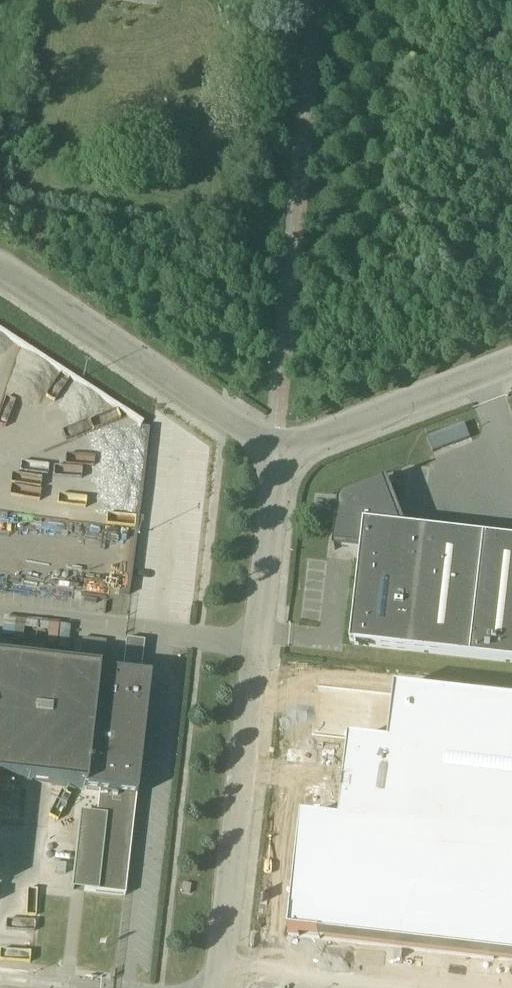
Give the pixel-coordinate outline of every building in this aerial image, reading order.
[(351,644),(358,645),(357,645),(370,651),(372,647),(511,663),(511,540),(402,528),(385,483),(389,481),(388,480),(346,496),(343,498),(340,501),(339,506),(334,550),(335,551),(336,546),(362,549),(351,644)] [(14,792),(15,782),(84,790),(98,792),(96,815),(81,814),(71,890),(126,896),(139,780),(151,677),(141,676),(145,641),(127,639),(122,674),(0,660),(0,790),(14,792)] [(340,824),(511,844),(511,704),(396,691),(389,746),(349,742),(340,824)] [(289,936),(511,961),(511,844),(340,824),(302,820),(289,936)] [(30,958),(41,874),(12,870),(1,955),(30,958)] [(192,884),(183,883),(182,894),(191,895),(192,884)]
